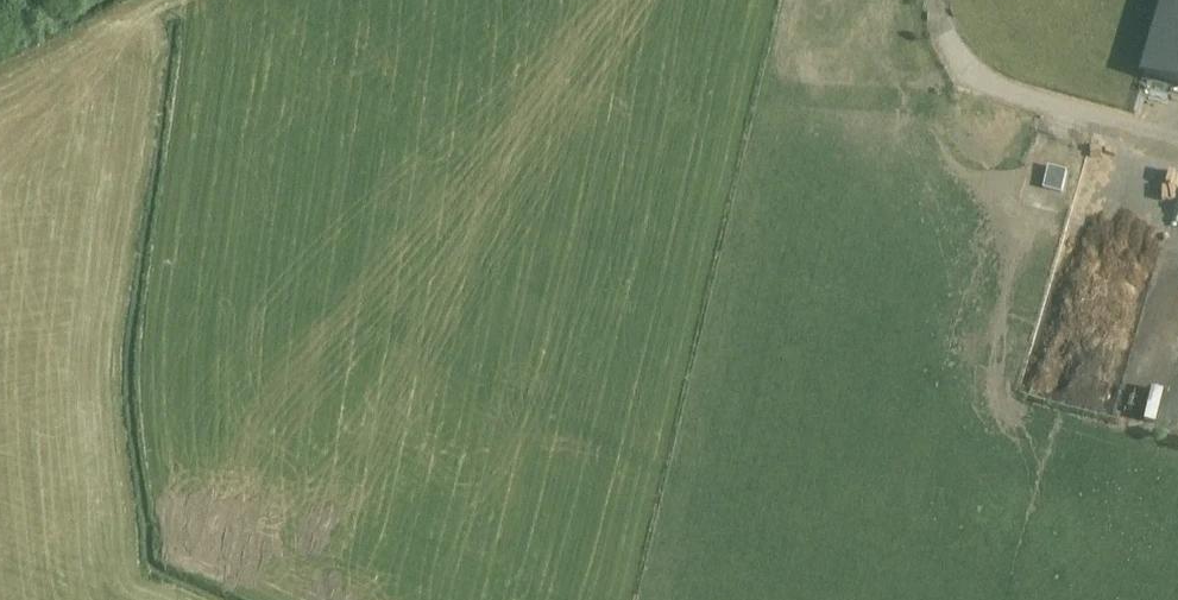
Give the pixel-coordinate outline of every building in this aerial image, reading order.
[(1144,75),(1177,85),(1177,0),(1166,0),(1144,75)]
